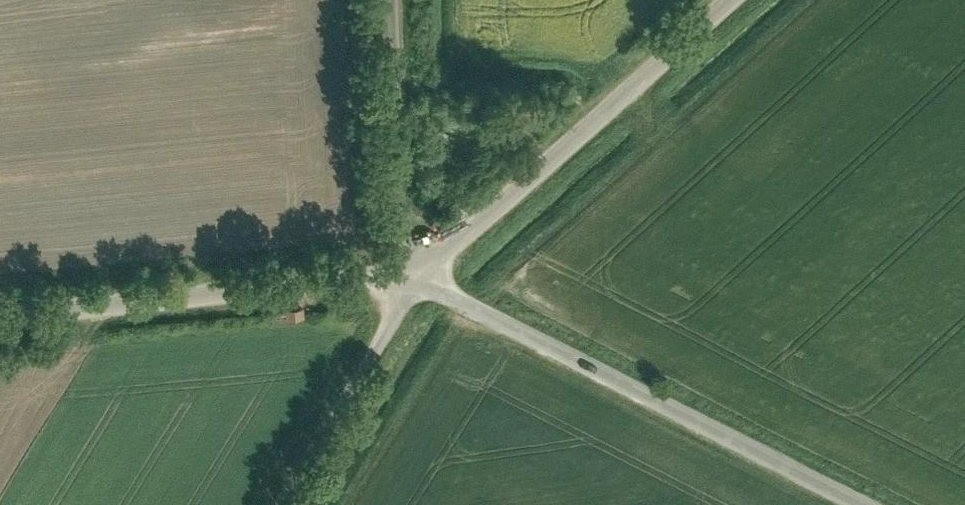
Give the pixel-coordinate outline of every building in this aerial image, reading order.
[(298,304),(284,306),(285,316),(299,315),(298,304)]
